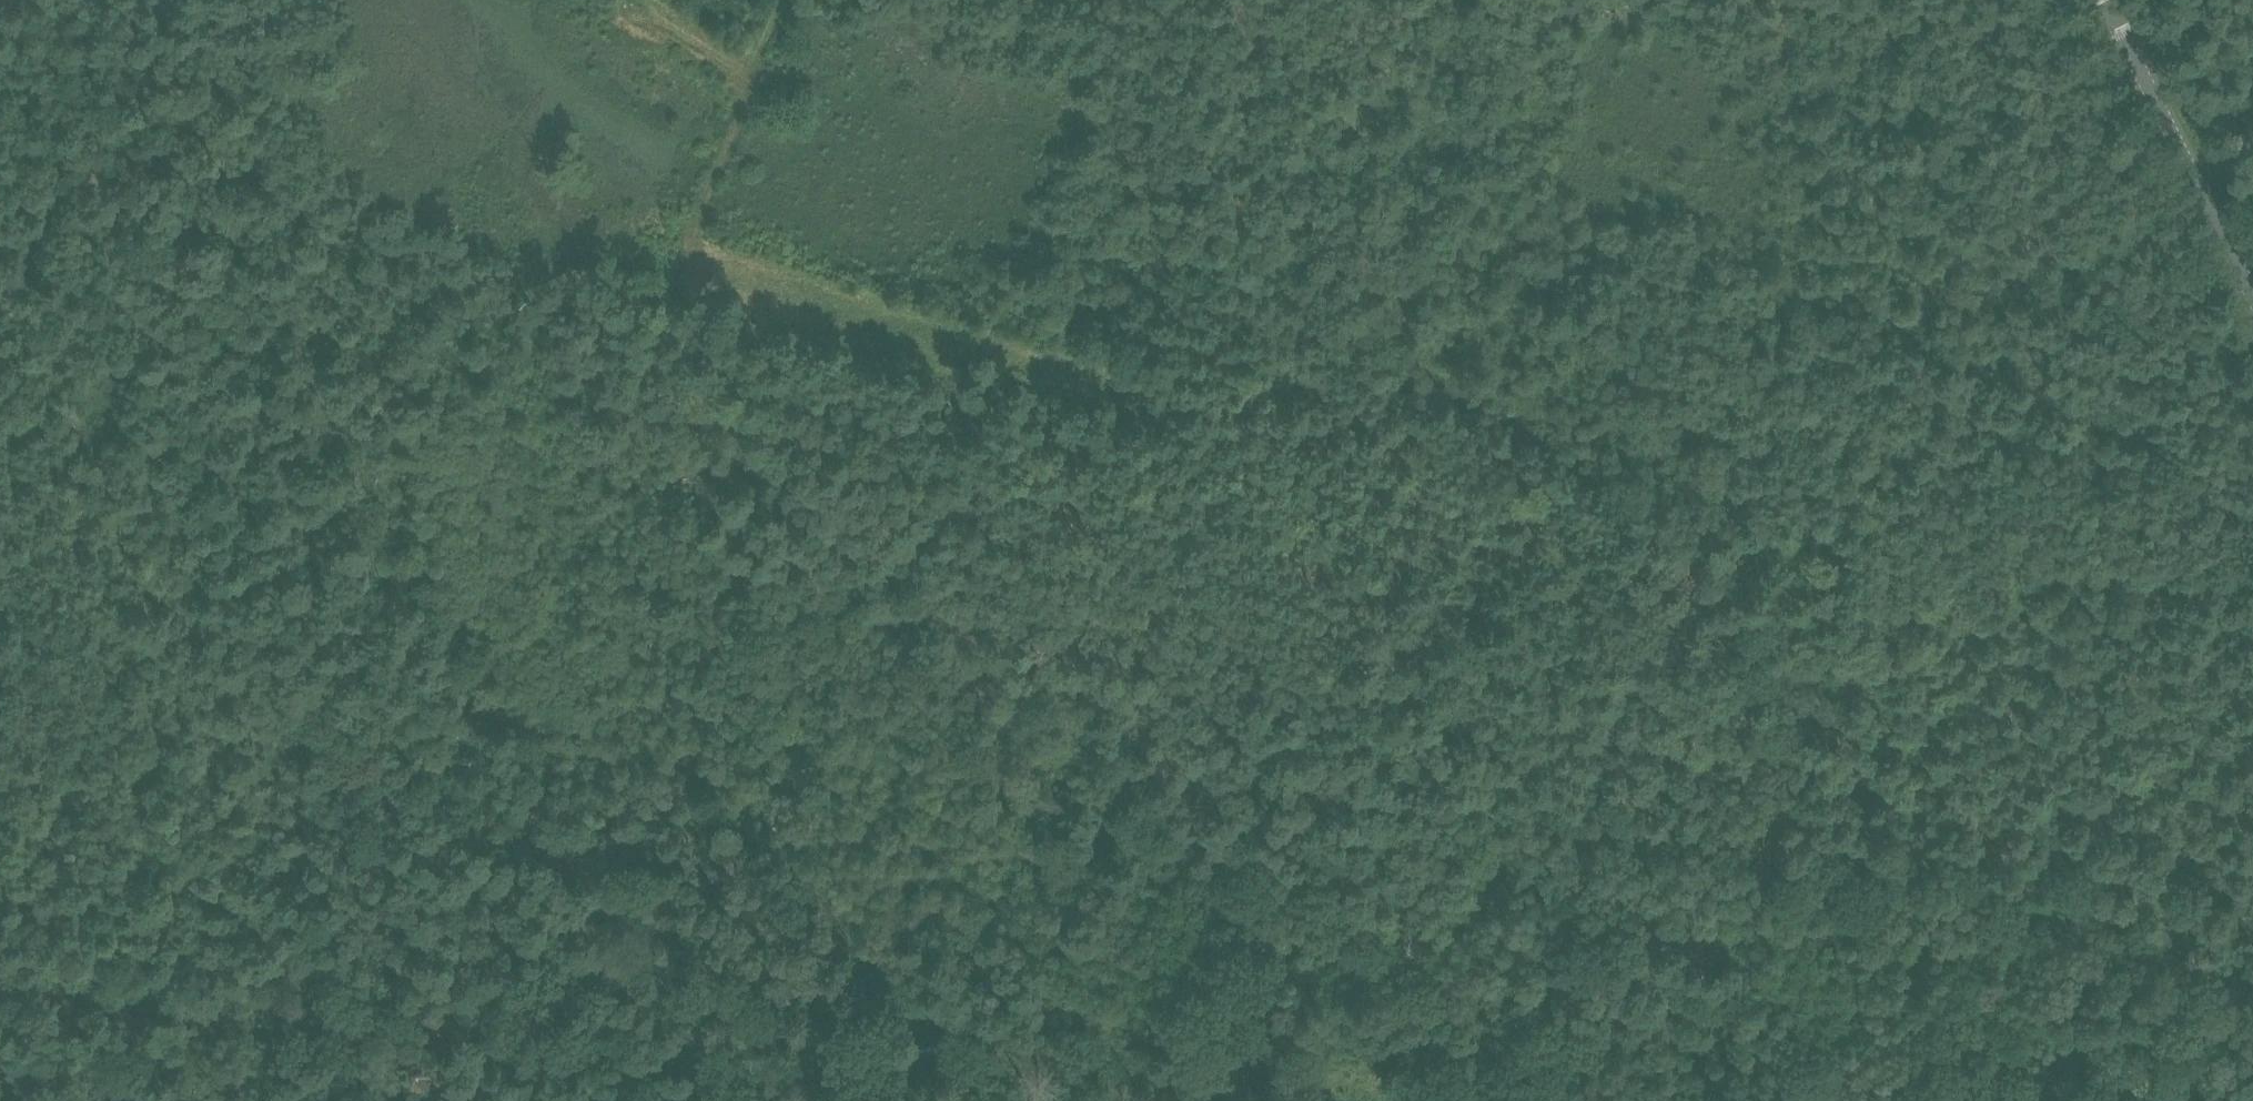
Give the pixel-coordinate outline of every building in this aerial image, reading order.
[(2202,1075),(2206,1085),(2215,1082),(2211,1071),(2202,1075)]
